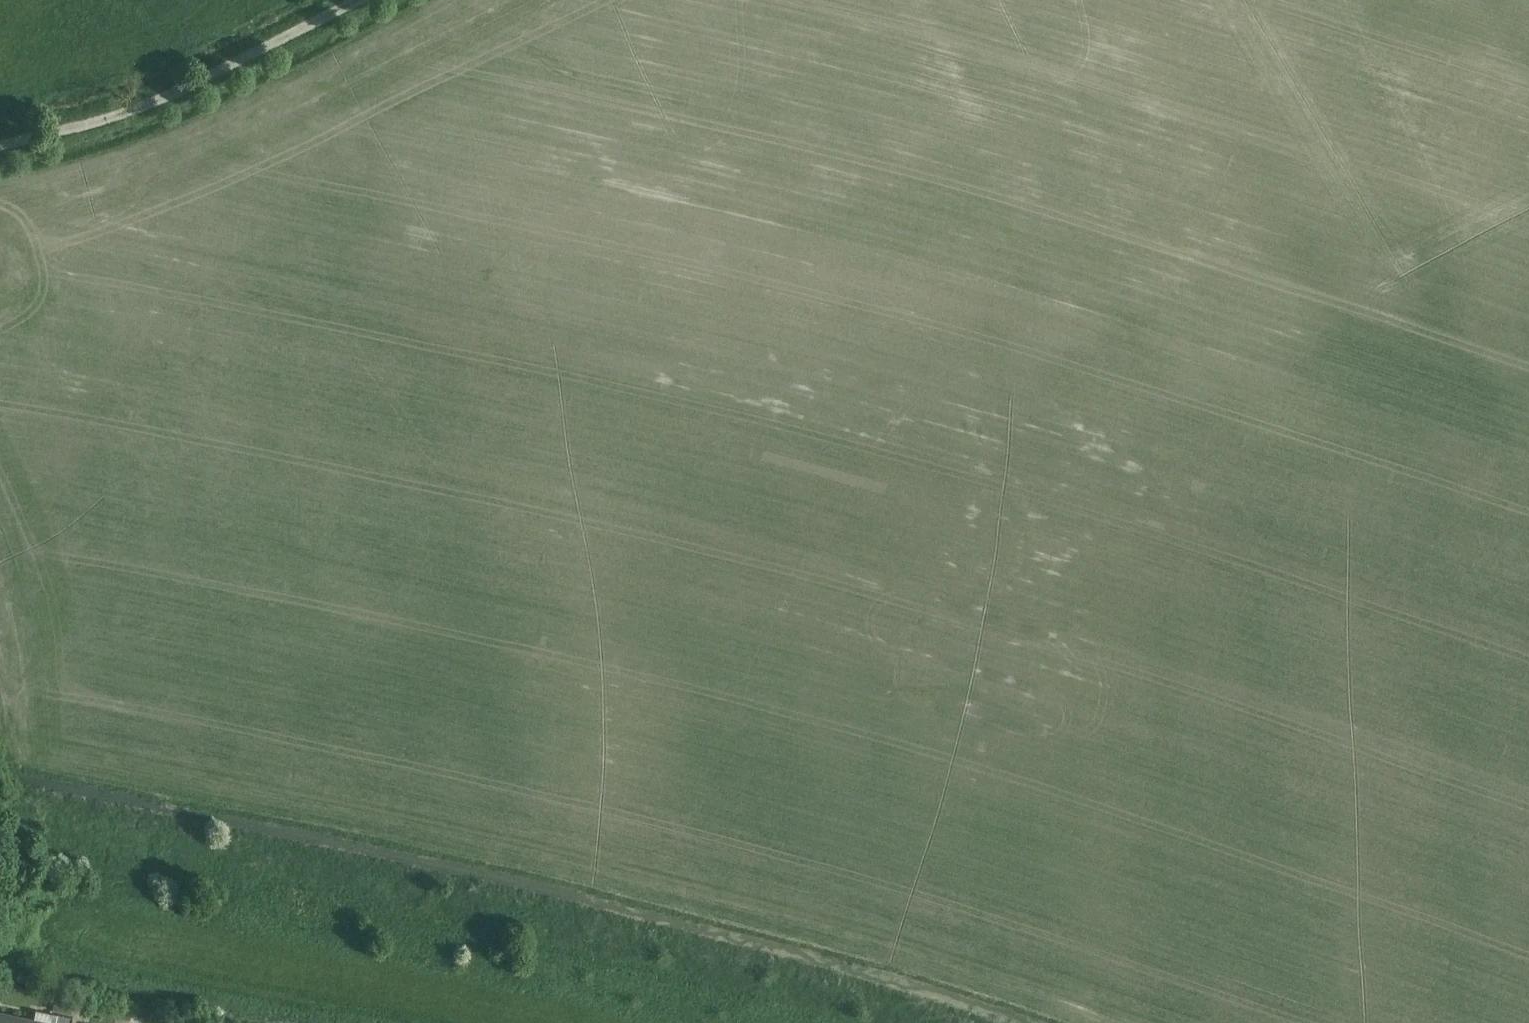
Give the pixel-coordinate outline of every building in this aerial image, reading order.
[(0,1011),(0,1022),(55,1022),(0,1011)]
